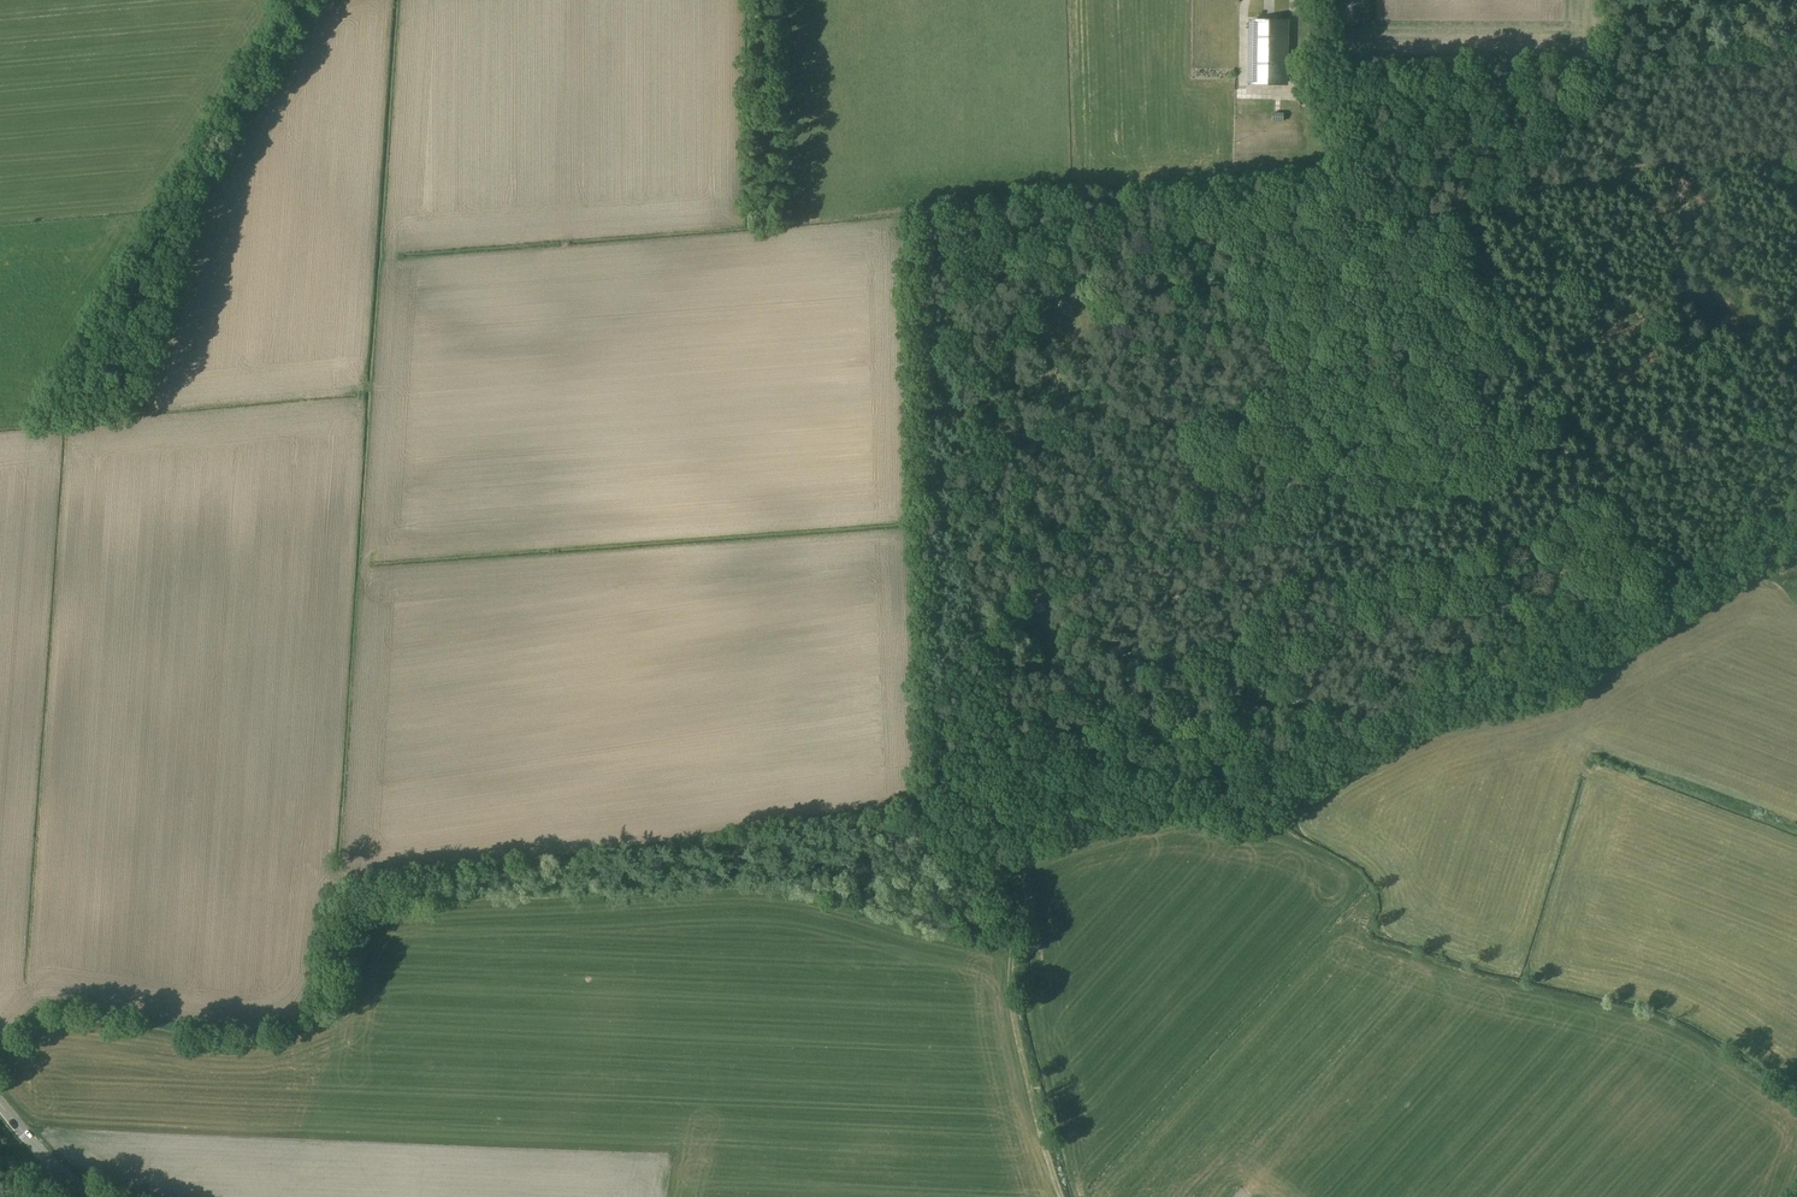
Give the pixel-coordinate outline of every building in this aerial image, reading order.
[(1286,82),(1287,21),(1252,21),(1251,81),(1286,82)] [(1057,255),(1051,264),(1063,273),(1070,264),(1057,255)] [(1082,290),(1070,280),(1059,294),(1072,304),(1082,290)] [(1046,584),(1029,591),(1034,605),(1042,602),(1044,607),(1053,604),(1046,584)]
